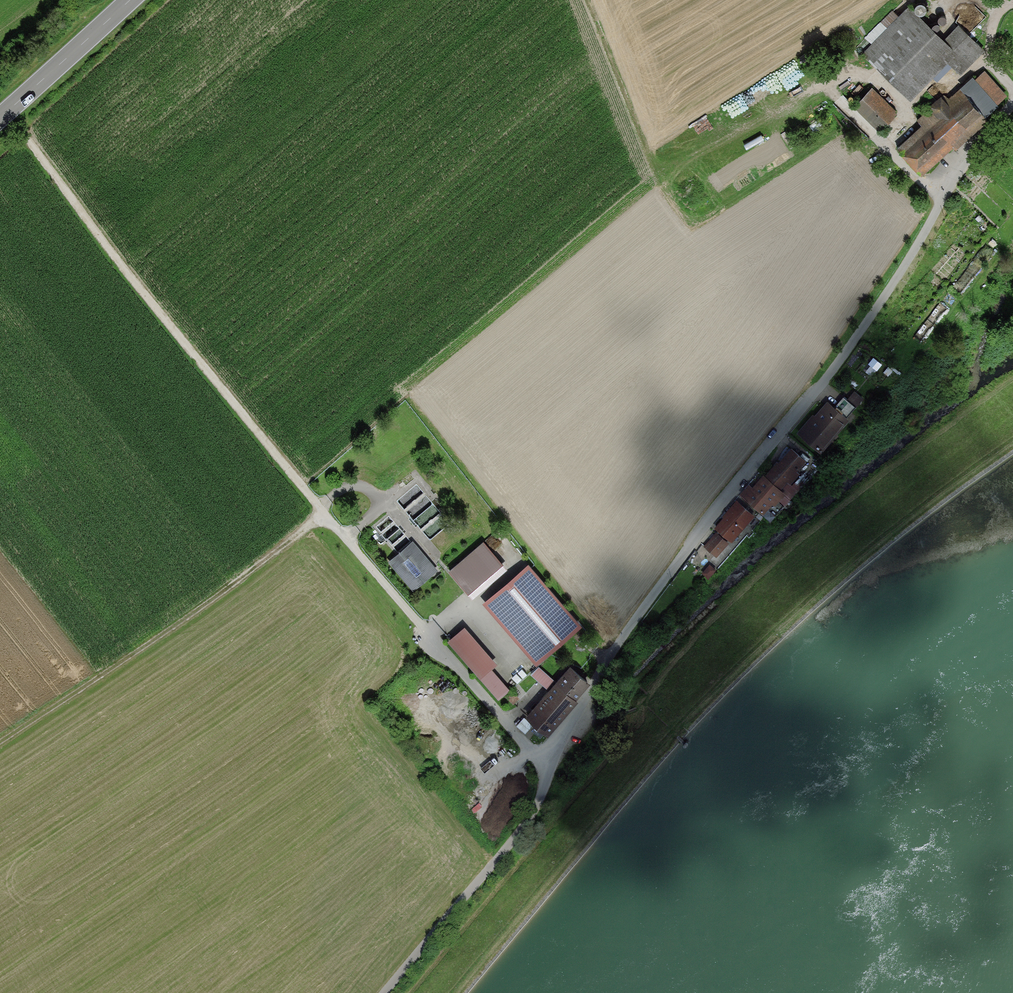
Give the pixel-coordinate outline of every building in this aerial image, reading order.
[(858,48),(906,94),(943,55),(961,73),(983,50),(960,28),(947,42),(903,0),(858,48)] [(901,151),(921,173),(1007,97),(983,71),(950,100),(944,97),(919,120),(926,129),(901,151)] [(872,89),(855,106),(878,129),(895,112),(872,89)] [(801,432),(821,450),(846,421),(845,419),(862,399),(855,392),(849,399),(844,395),(833,408),(828,403),(811,424),(809,422),(801,432)] [(767,477),(780,489),(805,461),(792,449),(767,477)] [(747,499),(762,512),(774,497),(785,507),(792,499),(780,489),(767,477),(764,475),(752,488),(754,491),(747,499)] [(783,507),(776,501),(763,515),(770,522),(783,507)] [(718,528),(732,541),(754,515),(739,503),(718,528)] [(725,543),(717,535),(706,547),(715,555),(723,545),(725,543)] [(390,564),(414,591),(437,570),(413,544),(390,564)] [(451,570),(469,591),(500,565),(482,544),(451,570)] [(715,568),(710,564),(703,572),(708,576),(715,568)] [(504,570),(500,565),(469,591),(473,596),(504,570)] [(529,568),(492,600),(542,658),(579,625),(530,569),(529,568)] [(466,631),(454,642),(501,697),(508,690),(489,668),(494,664),(466,631)] [(529,715),(545,729),(588,681),(571,666),(529,715)] [(548,691),(556,682),(539,666),(531,675),(548,691)] [(683,738),(680,741),(683,743),(688,737),(686,734),(683,738)]
